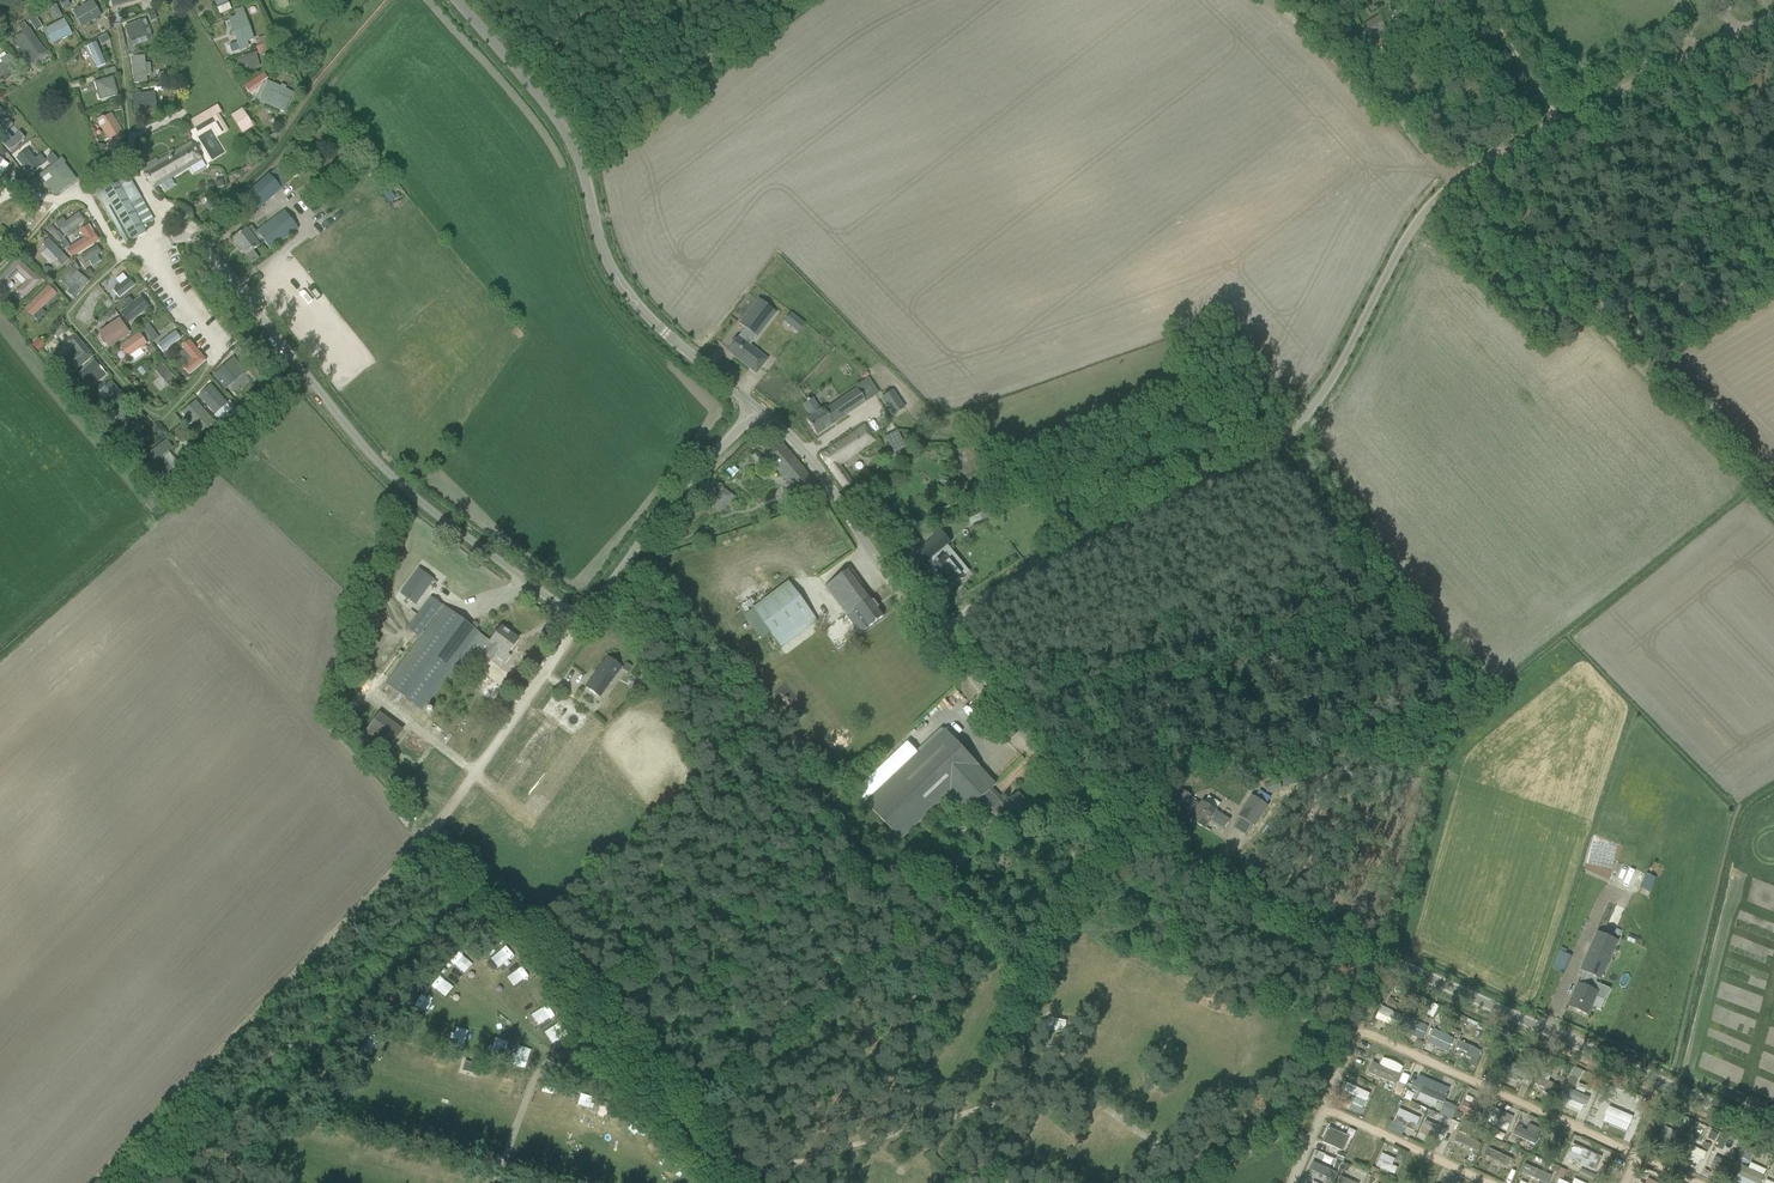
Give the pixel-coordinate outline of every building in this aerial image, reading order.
[(216,7),(219,14),(232,9),(229,2),(228,0),(213,0),(216,7)] [(1410,9),(1424,1),(1423,0),(1406,0),(1405,0),(1410,9)] [(101,18),(92,2),(72,12),(81,29),(101,18)] [(253,40),(241,7),(233,10),(235,15),(228,18),(240,50),(249,47),(247,42),(253,40)] [(155,10),(148,13),(150,21),(158,19),(155,10)] [(1360,27),(1363,33),(1357,37),(1371,63),(1377,59),(1374,54),(1377,52),(1373,45),(1389,35),(1378,16),(1360,27)] [(141,19),(124,25),(130,42),(131,41),(132,44),(139,42),(138,39),(148,36),(141,19)] [(51,46),(71,35),(63,20),(43,31),(51,46)] [(46,52),(29,27),(28,28),(24,22),(18,26),(22,32),(14,38),(31,62),(46,52)] [(8,34),(2,38),(6,44),(12,40),(8,34)] [(98,39),(101,44),(109,40),(106,35),(98,39)] [(265,36),(257,39),(260,45),(267,43),(265,36)] [(97,42),(87,45),(95,69),(105,65),(97,42)] [(260,45),(256,46),(258,54),(262,53),(272,50),(269,42),(267,43),(260,45)] [(0,64),(0,78),(18,66),(12,57),(7,54),(0,59),(0,60),(2,63),(0,64)] [(260,68),(256,54),(237,59),(241,73),(260,68)] [(151,75),(150,62),(145,63),(144,55),(130,56),(133,83),(147,81),(146,75),(151,75)] [(165,72),(157,73),(158,81),(166,80),(165,72)] [(264,72),(246,83),(251,91),(268,79),(264,72)] [(118,94),(112,76),(94,82),(100,100),(118,94)] [(283,112),(292,92),(266,80),(258,100),(283,112)] [(157,109),(155,91),(132,94),(134,112),(157,109)] [(217,105),(190,121),(195,129),(213,118),(223,134),(228,131),(218,115),(222,113),(217,105)] [(242,107),(230,115),(242,133),(253,125),(242,107)] [(124,134),(111,114),(104,118),(102,117),(99,119),(98,122),(110,142),(124,134)] [(0,125),(0,141),(10,152),(25,138),(20,132),(13,138),(6,131),(13,124),(7,118),(0,125)] [(156,158),(139,168),(153,189),(190,167),(194,173),(205,167),(202,160),(196,150),(191,142),(158,162),(156,158)] [(37,168),(24,152),(13,160),(26,177),(37,168)] [(53,155),(46,160),(50,166),(57,160),(53,155)] [(77,179),(70,171),(65,174),(59,166),(64,163),(60,158),(39,175),(54,195),(56,195),(77,179)] [(8,164),(2,160),(0,164),(0,178),(8,164)] [(247,195),(259,209),(288,183),(276,169),(247,195)] [(18,172),(13,178),(17,182),(23,176),(18,172)] [(93,187),(126,244),(146,233),(130,204),(140,198),(129,177),(118,183),(113,176),(93,187)] [(27,180),(24,178),(18,184),(23,188),(25,186),(25,182),(27,180)] [(209,200),(205,204),(212,211),(216,207),(209,200)] [(280,243),(298,230),(284,211),(256,232),(257,233),(252,237),(246,229),(232,240),(245,257),(259,246),(257,243),(262,240),(270,250),(280,243)] [(62,220),(54,225),(63,238),(84,223),(79,215),(66,224),(62,220)] [(80,230),(84,237),(67,248),(72,258),(99,241),(89,225),(80,230)] [(17,230),(11,236),(18,243),(23,236),(17,230)] [(57,231),(51,236),(57,243),(63,238),(57,231)] [(49,238),(42,245),(58,261),(57,261),(62,267),(69,260),(49,238)] [(12,247),(14,241),(5,239),(3,245),(12,247)] [(64,239),(57,243),(62,251),(69,246),(64,239)] [(102,260),(95,248),(84,254),(91,266),(102,260)] [(17,258),(0,276),(0,283),(4,287),(17,273),(25,281),(15,291),(23,299),(41,280),(17,258)] [(76,263),(66,275),(76,282),(67,292),(75,298),(89,281),(78,272),(80,269),(76,263)] [(42,267),(42,276),(50,277),(50,268),(42,267)] [(88,269),(83,272),(88,278),(93,275),(88,269)] [(50,286),(25,308),(33,317),(42,309),(58,295),(50,286)] [(89,296),(76,318),(89,326),(93,319),(87,315),(96,300),(89,296)] [(148,310),(140,299),(121,314),(129,325),(148,310)] [(738,337),(726,351),(756,374),(767,360),(749,346),(756,337),(753,335),(773,310),(758,299),(739,324),(745,329),(738,337)] [(111,311),(105,315),(108,319),(114,314),(111,311)] [(797,319),(790,327),(797,333),(804,324),(797,319)] [(109,347),(128,333),(119,320),(99,334),(109,347)] [(136,328),(141,325),(137,320),(132,324),(136,328)] [(143,329),(147,335),(152,330),(148,325),(143,329)] [(65,326),(59,330),(63,335),(69,331),(65,326)] [(162,351),(181,340),(176,331),(157,343),(162,351)] [(129,355),(146,344),(139,334),(123,345),(129,355)] [(71,348),(59,358),(62,361),(72,373),(92,356),(75,335),(67,342),(71,348)] [(36,341),(33,344),(39,349),(44,344),(41,340),(36,341)] [(206,361),(189,341),(182,348),(192,360),(182,368),(189,375),(206,361)] [(151,345),(146,349),(151,356),(156,352),(151,345)] [(238,347),(232,351),(237,357),(243,352),(238,347)] [(167,353),(163,357),(166,361),(171,357),(167,353)] [(246,373),(234,357),(211,377),(224,392),(246,373)] [(107,375),(94,360),(78,374),(89,387),(97,380),(98,382),(107,375)] [(155,393),(175,378),(162,362),(143,378),(155,393)] [(144,365),(137,371),(142,376),(149,370),(144,365)] [(185,371),(179,376),(183,382),(189,377),(185,371)] [(124,398),(111,383),(98,394),(112,409),(124,398)] [(269,384),(262,390),(268,397),(275,391),(269,384)] [(812,398),(803,405),(810,417),(806,420),(816,435),(865,402),(859,392),(856,389),(827,409),(826,407),(820,410),(812,398)] [(89,396),(85,391),(80,395),(85,399),(89,396)] [(226,407),(214,393),(208,398),(203,391),(196,397),(213,417),(226,407)] [(881,399),(893,416),(904,408),(892,391),(881,399)] [(214,421),(195,400),(181,413),(200,434),(214,421)] [(139,425),(131,413),(114,424),(113,427),(114,431),(115,433),(118,436),(122,436),(139,425)] [(820,455),(845,490),(852,484),(846,475),(839,465),(873,438),(863,424),(820,455)] [(229,426),(224,431),(230,438),(235,433),(229,426)] [(184,429),(176,435),(183,444),(191,438),(184,429)] [(885,436),(894,453),(906,447),(897,430),(885,436)] [(147,454),(142,458),(158,479),(164,475),(172,469),(162,456),(173,448),(166,440),(147,454)] [(765,457),(773,466),(796,492),(809,506),(824,494),(781,443),(765,457)] [(956,458),(961,475),(979,470),(972,446),(962,448),(964,455),(956,458)] [(751,456),(757,464),(763,459),(756,451),(751,456)] [(723,488),(711,502),(722,510),(733,496),(723,488)] [(980,514),(969,518),(971,523),(982,519),(980,514)] [(948,591),(964,577),(953,564),(955,562),(943,548),(950,542),(941,531),(927,543),(936,553),(926,562),(931,568),(929,569),(948,591)] [(418,569),(400,594),(415,605),(433,581),(418,569)] [(839,576),(825,587),(847,616),(854,610),(859,616),(851,621),(860,634),(874,623),(884,616),(848,569),(839,576)] [(751,608),(781,649),(817,622),(787,581),(751,608)] [(420,639),(386,684),(421,711),(470,645),(491,661),(499,650),(507,655),(518,640),(501,628),(490,642),(431,598),(407,630),(420,639)] [(585,688),(599,698),(621,667),(608,657),(585,688)] [(641,676),(636,681),(642,686),(647,681),(641,676)] [(366,732),(383,744),(394,728),(389,724),(390,722),(379,714),(366,732)] [(996,785),(979,767),(979,766),(945,730),(866,804),(901,840),(949,795),(966,812),(974,805),(985,816),(989,813),(999,822),(1000,820),(1012,832),(1024,820),(1033,812),(1024,803),(1025,801),(1018,793),(1006,804),(992,788),(996,785)] [(1177,787),(1169,799),(1183,808),(1183,806),(1195,814),(1192,820),(1205,829),(1209,822),(1223,831),(1230,820),(1203,803),(1200,807),(1188,799),(1190,796),(1177,787)] [(1255,826),(1268,806),(1252,795),(1239,816),(1255,826)] [(1651,891),(1657,878),(1646,874),(1640,887),(1651,891)] [(1580,984),(1569,1007),(1589,1016),(1599,993),(1593,990),(1599,979),(1601,980),(1618,942),(1598,933),(1581,971),(1585,973),(1580,984)] [(1629,934),(1626,941),(1635,945),(1638,938),(1629,934)] [(1564,973),(1571,955),(1560,951),(1553,968),(1564,973)] [(519,988),(529,982),(522,971),(512,977),(519,988)] [(533,988),(527,991),(535,1003),(541,999),(533,988)] [(1382,1019),(1398,1023),(1401,1013),(1385,1009),(1382,1019)] [(1406,1017),(1400,1031),(1422,1041),(1428,1027),(1406,1017)] [(1051,1030),(1067,1034),(1070,1025),(1053,1021),(1051,1030)] [(1434,1030),(1428,1044),(1447,1052),(1453,1039),(1434,1030)] [(1460,1042),(1457,1048),(1467,1053),(1466,1057),(1471,1059),(1468,1065),(1474,1067),(1481,1052),(1460,1042)] [(480,1059),(458,1054),(454,1069),(476,1074),(480,1059)] [(1401,1072),(1404,1064),(1382,1057),(1379,1066),(1401,1072)] [(1512,1063),(1505,1077),(1516,1082),(1517,1080),(1522,1082),(1524,1079),(1530,1082),(1533,1074),(1512,1063)] [(1416,1082),(1412,1090),(1444,1104),(1447,1096),(1416,1082)] [(1364,1112),(1368,1090),(1355,1088),(1353,1104),(1357,1105),(1356,1111),(1364,1112)] [(572,1111),(585,1114),(590,1095),(577,1092),(572,1111)] [(1482,1120),(1487,1108),(1465,1098),(1460,1110),(1482,1120)] [(602,1105),(593,1124),(600,1127),(603,1120),(607,1122),(612,1110),(602,1105)] [(347,1108),(341,1118),(348,1123),(355,1114),(347,1108)] [(1399,1109),(1393,1122),(1414,1132),(1420,1119),(1399,1109)] [(1506,1129),(1511,1116),(1494,1110),(1489,1122),(1506,1129)] [(364,1119),(373,1122),(375,1115),(365,1113),(364,1119)] [(1329,1129),(1322,1143),(1342,1152),(1348,1137),(1329,1129)] [(330,1137),(328,1149),(339,1151),(341,1139),(330,1137)] [(1689,1145),(1684,1158),(1700,1164),(1705,1151),(1689,1145)] [(389,1168),(393,1150),(384,1148),(380,1166),(389,1168)] [(1570,1152),(1567,1159),(1594,1172),(1601,1158),(1583,1150),(1580,1157),(1570,1152)] [(1395,1173),(1398,1167),(1392,1165),(1395,1158),(1382,1152),(1377,1165),(1395,1173)] [(1713,1164),(1711,1168),(1712,1171),(1726,1178),(1729,1171),(1730,1171),(1733,1165),(1716,1157),(1713,1163),(1713,1164)] [(1318,1182),(1324,1182),(1326,1178),(1332,1179),(1335,1168),(1311,1162),(1307,1180),(1318,1182)] [(1525,1164),(1522,1173),(1548,1182),(1552,1174),(1525,1164)] [(1735,1182),(1738,1182),(1750,1182),(1751,1181),(1755,1182),(1761,1182),(1763,1177),(1741,1167),(1741,1169),(1735,1182)] [(907,1180),(915,1182),(918,1182),(922,1172),(912,1168),(907,1180)]
